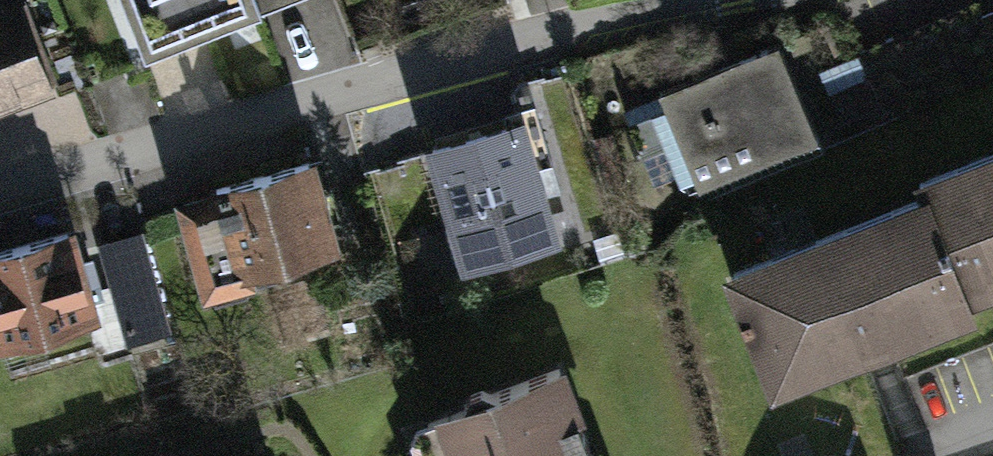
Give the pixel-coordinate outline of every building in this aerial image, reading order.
[(52,87),(22,0),(0,0),(0,106),(52,87)] [(143,76),(230,50),(213,0),(115,0),(143,76)] [(361,9),(386,0),(358,0),(361,9)] [(992,79),(992,46),(975,4),(818,72),(850,142),(992,79)] [(651,103),(694,208),(837,150),(793,43),(651,103)] [(463,278),(573,245),(534,122),(425,154),(463,278)] [(992,274),(992,131),(914,164),(919,175),(965,286),(992,274)] [(208,302),(349,260),(319,163),(179,207),(208,302)] [(768,380),(969,296),(965,286),(919,175),(717,258),(768,380)] [(82,227),(0,252),(0,355),(109,323),(82,227)] [(118,344),(167,335),(148,232),(98,241),(118,344)] [(417,405),(434,455),(601,455),(567,355),(417,405)]
